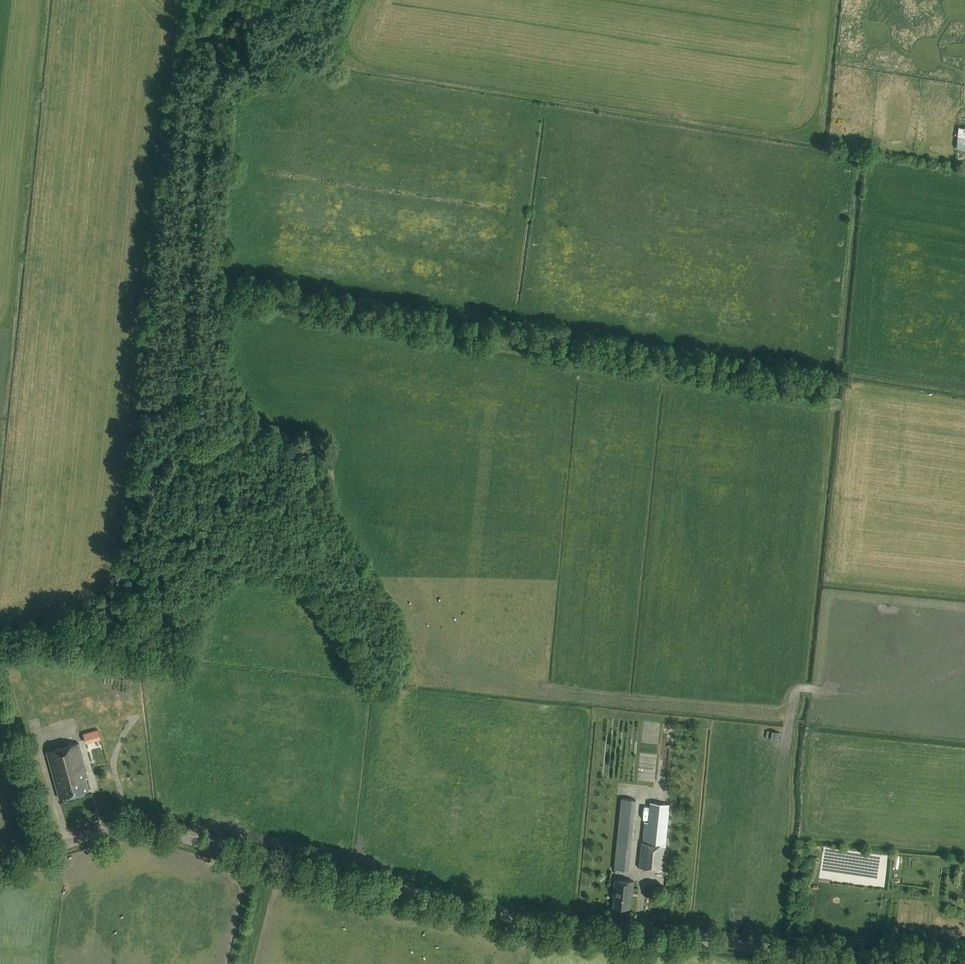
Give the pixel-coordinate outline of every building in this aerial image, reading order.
[(957,148),(964,149),(964,128),(958,128),(957,148)] [(84,735),(95,770),(107,767),(97,731),(84,735)] [(761,731),(761,739),(780,739),(780,731),(761,731)] [(88,772),(80,743),(47,752),(60,799),(89,791),(85,779),(88,779),(86,772),(88,772)] [(636,800),(622,799),(621,799),(617,839),(614,869),(630,871),(636,800)] [(665,846),(669,807),(669,805),(650,803),(648,823),(644,822),(642,843),(641,843),(639,868),(663,870),(666,847),(665,846)] [(631,898),(633,883),(633,882),(615,880),(613,897),(614,897),(613,907),(629,909),(630,898),(631,898)]
